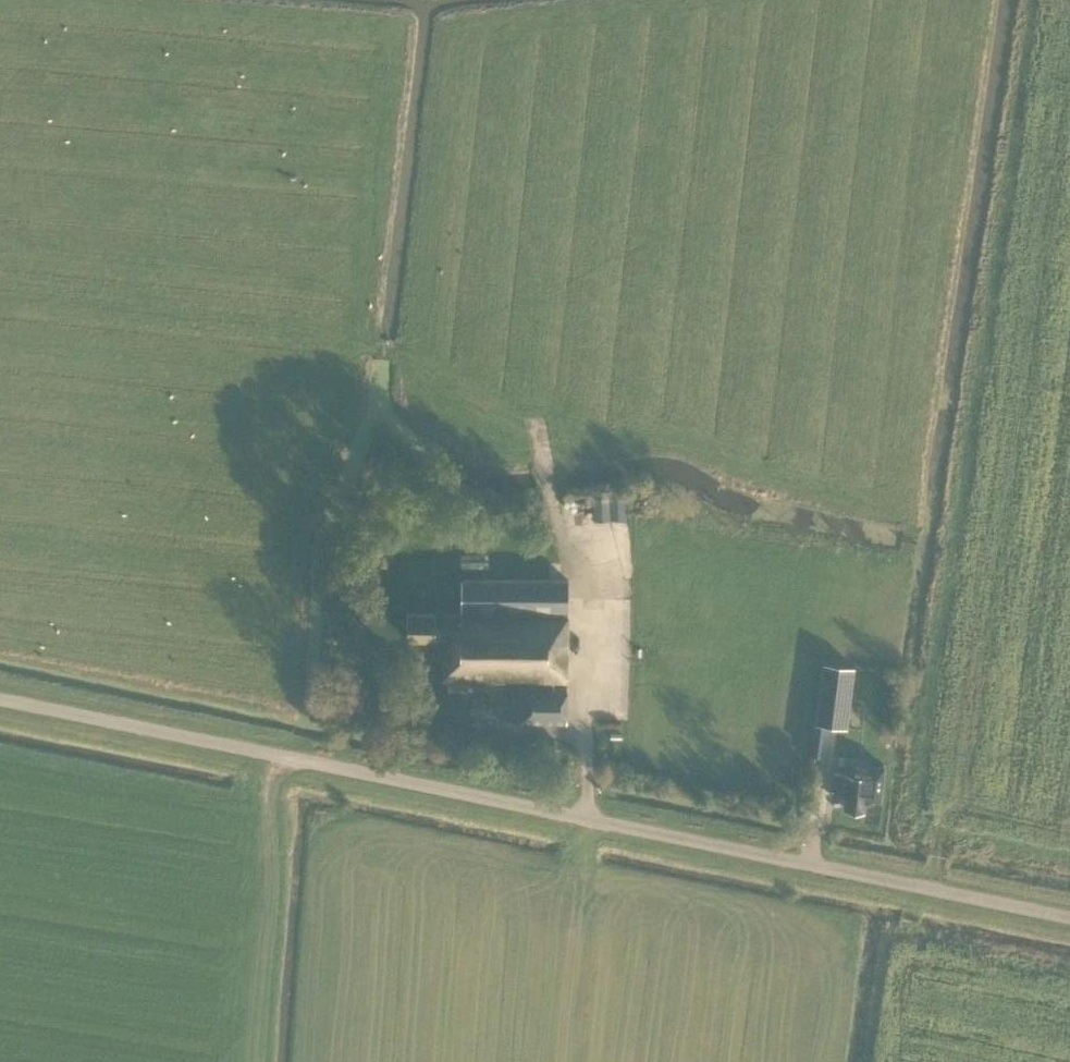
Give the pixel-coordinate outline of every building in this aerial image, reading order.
[(565,679),(566,580),(461,580),(461,614),(407,614),(407,639),(444,639),(444,681),(520,681),(520,679),(544,679),(544,686),(520,686),(519,722),(565,722),(565,686),(552,686),(552,679),(565,679)] [(817,722),(826,723),(848,726),(855,668),(824,664),(817,722)] [(869,776),(847,773),(845,790),(848,791),(846,808),(867,810),(868,798),(882,800),(885,767),(870,766),(869,776)]
